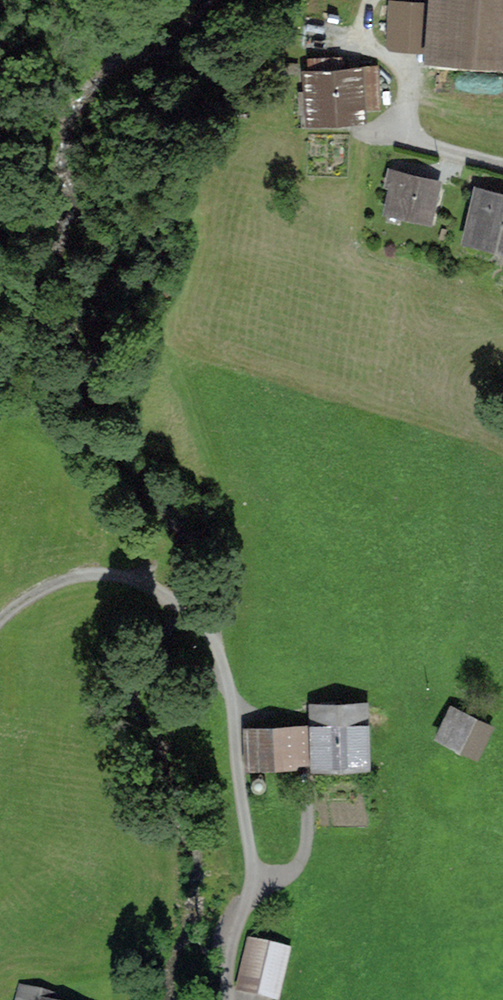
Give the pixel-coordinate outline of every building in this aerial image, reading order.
[(391,39),(429,42),(431,2),(403,0),(394,0),(391,39)] [(439,46),(502,51),(502,0),(442,0),(439,46)] [(342,65),(341,53),(311,54),(311,67),(307,67),(310,113),(363,110),(362,100),(379,99),(378,63),(342,65)] [(382,71),(382,83),(394,84),(394,71),(382,71)] [(393,202),(427,210),(435,180),(400,172),(393,202)] [(495,194),(496,189),(479,185),(476,202),(480,203),(474,229),(502,235),(502,196),(495,194)] [(368,756),(366,701),(313,702),(315,757),(368,756)] [(453,704),(440,730),(477,746),(489,721),(453,704)] [(291,756),(291,754),(308,753),(307,722),(249,725),(250,758),(291,756)] [(252,937),(242,981),(278,990),(288,946),(252,937)] [(55,994),(24,986),(21,999),(53,999),(55,994)]
